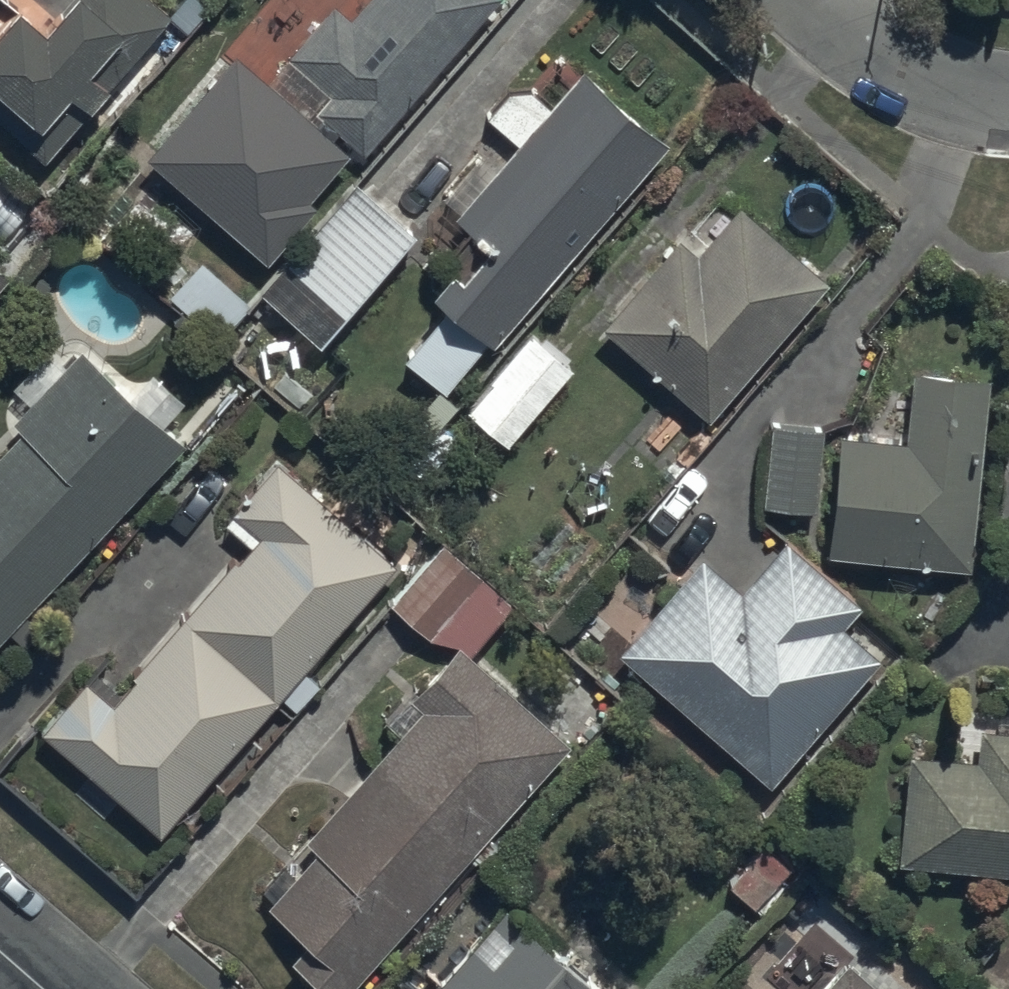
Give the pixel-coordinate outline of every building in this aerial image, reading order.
[(19,2),(0,24),(0,125),(41,161),(173,16),(155,0),(70,0),(46,26),(19,2)] [(350,150),(334,137),(341,129),(370,153),(495,0),(364,0),(350,17),(332,2),(268,80),(232,51),(144,158),(270,262),(317,204),(310,198),(350,150)] [(444,390),(490,338),(494,341),(670,144),(584,67),(455,211),(494,246),(467,276),(455,265),(433,290),(448,303),(403,354),(444,390)] [(415,231),(355,181),(260,292),(319,343),(415,231)] [(710,421),(827,281),(738,203),(697,252),(678,237),(601,329),(710,421)] [(251,304),(200,258),(165,296),(216,343),(251,304)] [(539,340),(530,333),(467,411),(509,444),(572,366),(567,362),(571,357),(544,334),(539,340)] [(82,349),(14,419),(23,428),(0,452),(0,642),(9,633),(23,646),(41,627),(27,613),(191,443),(168,421),(186,402),(151,369),(128,393),(82,349)] [(990,379),(912,371),(906,440),(839,434),(828,553),(972,567),(990,379)] [(822,424),(770,419),(762,509),(814,513),(822,424)] [(395,558),(276,459),(224,521),(249,542),(113,705),(84,680),(40,733),(90,774),(80,785),(107,808),(118,795),(164,833),(278,696),(297,711),(320,683),(303,669),(395,558)] [(740,590),(703,557),(618,652),(771,788),(885,661),(845,625),(863,605),(787,538),(740,590)] [(394,600),(453,650),(459,642),(470,652),(513,601),(443,542),(394,600)] [(423,710),(262,890),(273,899),(267,906),(307,942),(291,959),(324,988),(352,988),(571,744),(458,645),(411,699),(423,710)] [(978,730),(976,760),(909,757),(903,867),(1008,873),(1008,731),(978,730)] [(502,905),(432,988),(604,988),(502,905)] [(847,962),(824,988),(879,988),(847,962)]
